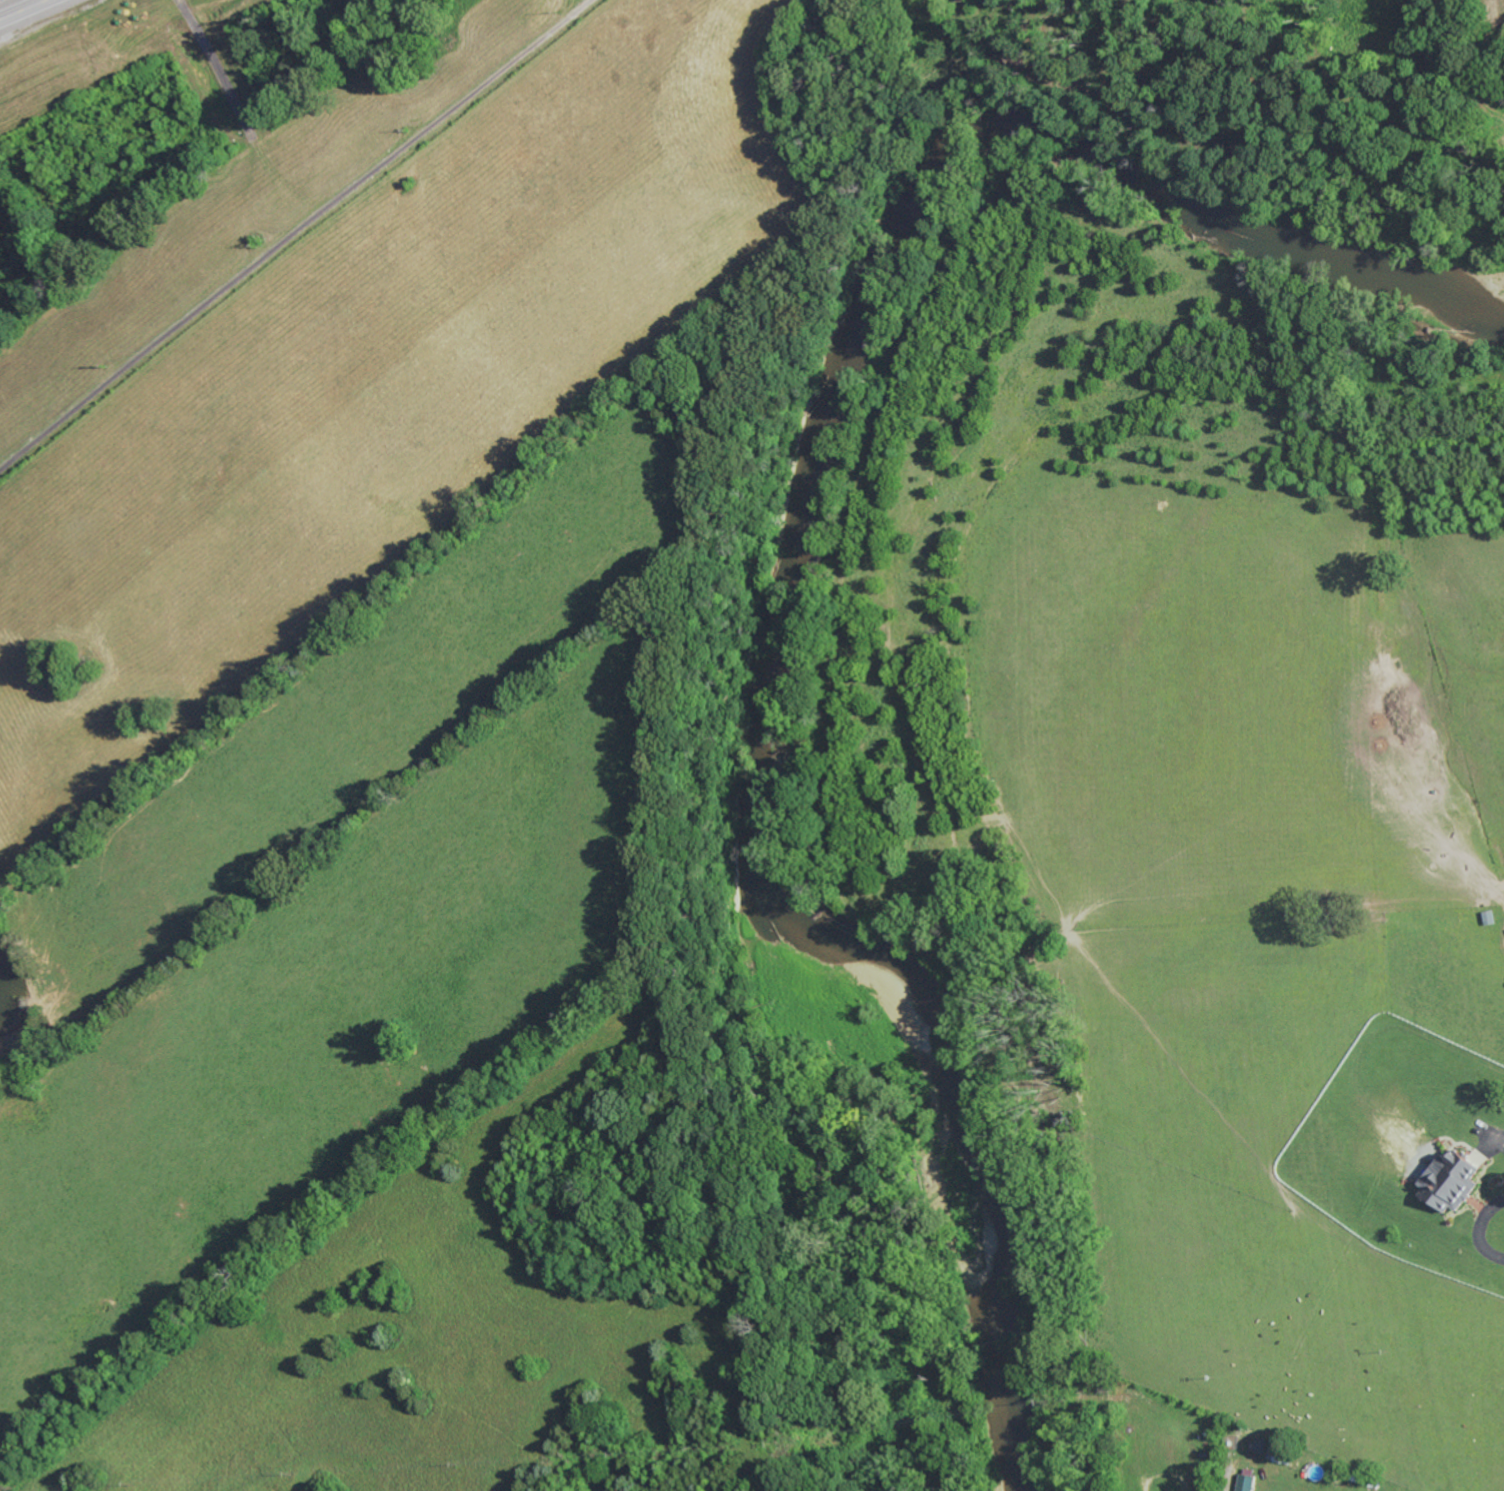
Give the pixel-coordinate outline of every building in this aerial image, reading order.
[(1449,1154),(1424,1184),(1431,1190),(1428,1193),(1453,1214),(1458,1207),(1464,1212),(1486,1185),(1480,1179),(1489,1168),(1467,1150),(1457,1161),(1449,1154)] [(1268,1441),(1259,1439),(1257,1451),(1266,1453),(1268,1441)] [(1271,1460),(1290,1464),(1293,1449),(1274,1446),(1271,1460)] [(1259,1476),(1243,1475),(1242,1490),(1257,1490),(1259,1476)]
